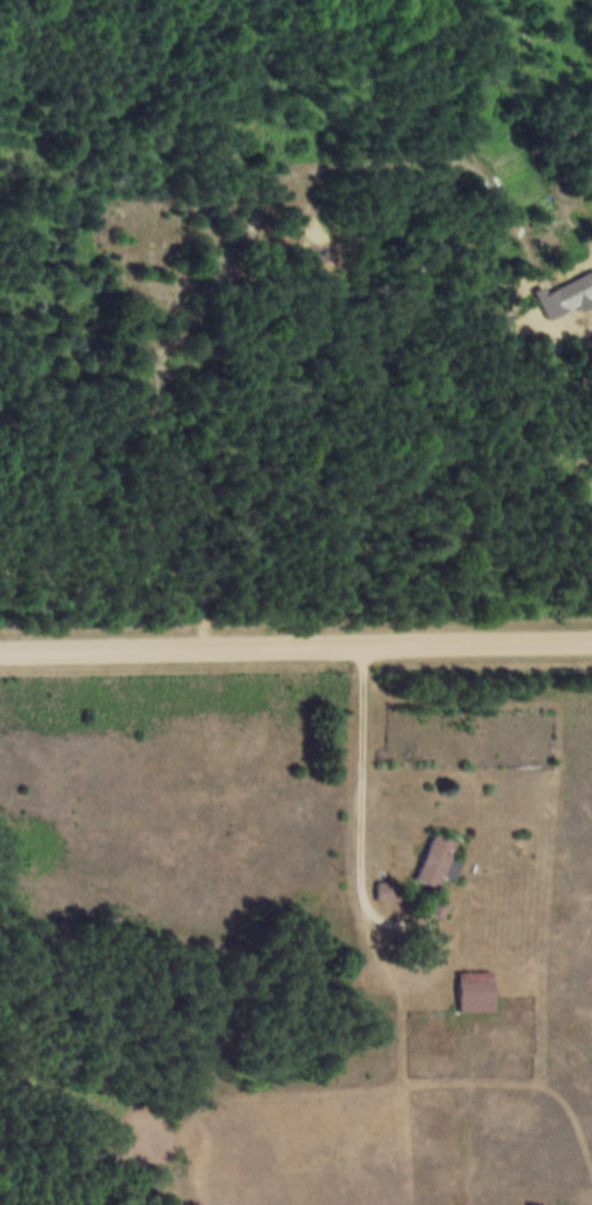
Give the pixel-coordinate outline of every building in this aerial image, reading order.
[(420,881),(444,888),(458,839),(434,832),(420,881)] [(403,882),(380,882),(380,902),(403,902),(403,882)] [(462,971),(462,1011),(497,1011),(497,971),(462,971)]
